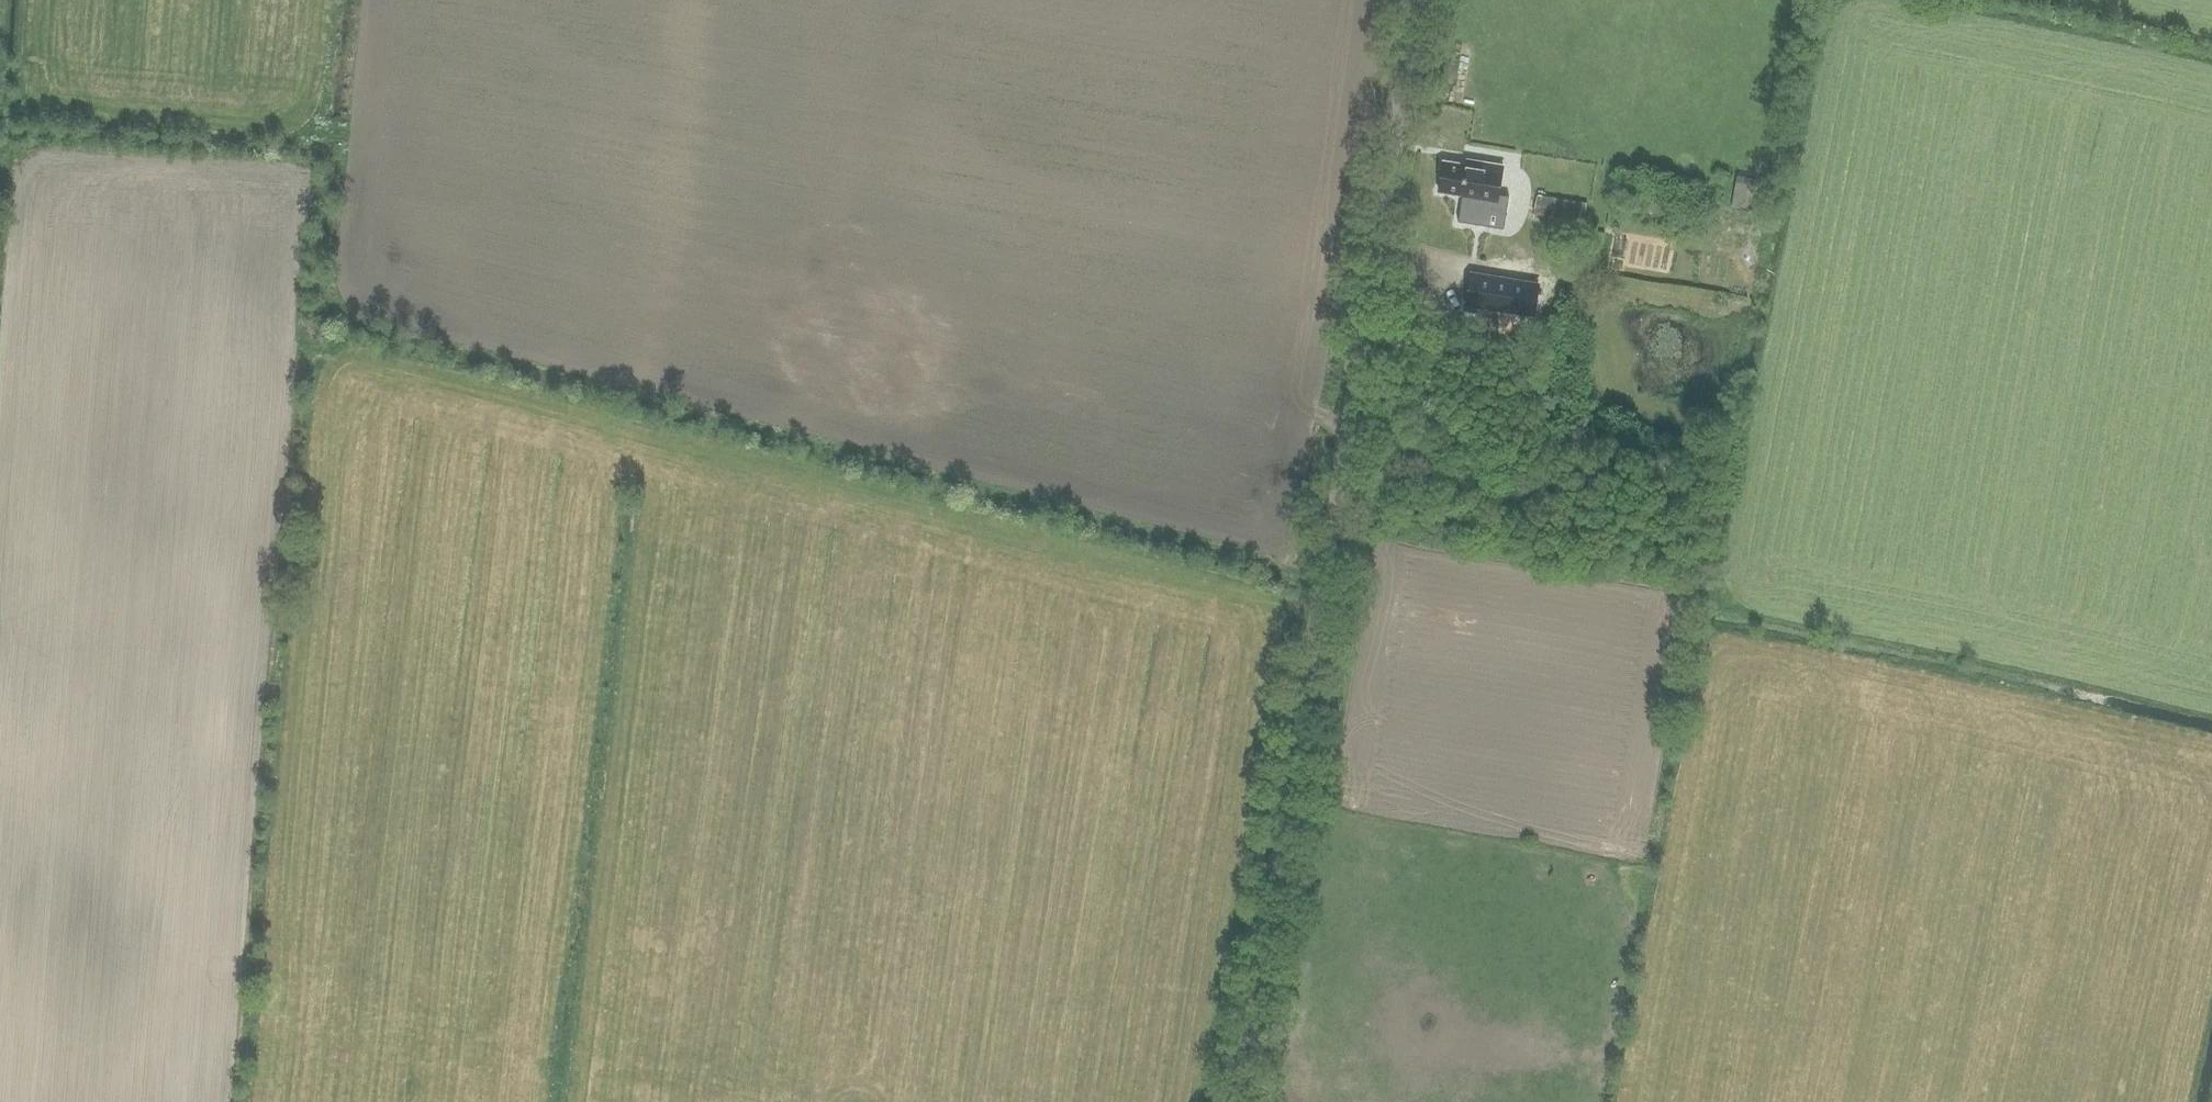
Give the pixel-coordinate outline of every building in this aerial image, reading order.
[(1504,164),(1468,159),(1468,165),(1444,161),(1439,193),(1462,197),(1461,202),(1498,207),(1504,164)] [(1767,181),(1740,176),(1734,208),(1761,212),(1767,181)] [(1586,222),(1590,201),(1538,193),(1538,189),(1531,188),(1530,193),(1514,192),(1512,207),(1527,209),(1527,213),(1586,222)] [(1657,203),(1643,200),(1640,215),(1654,218),(1657,203)] [(1535,315),(1539,286),(1540,286),(1540,285),(1494,278),(1472,274),(1467,304),(1489,308),(1535,315)]
